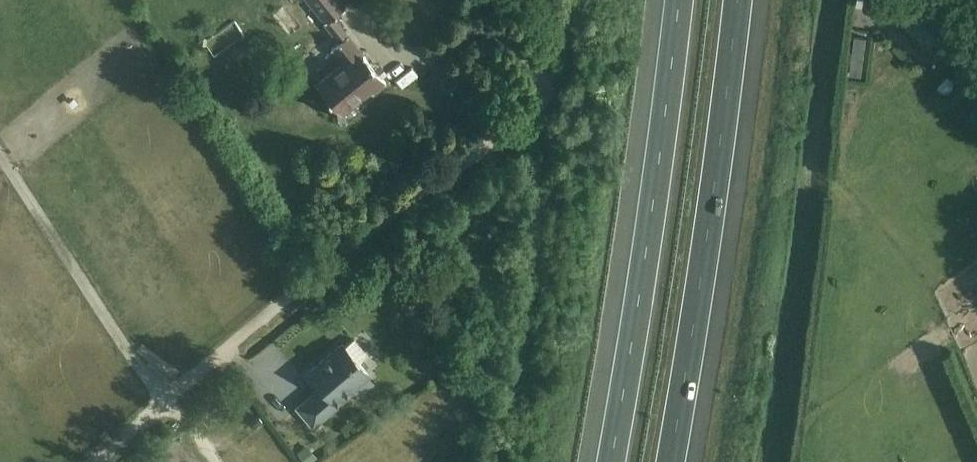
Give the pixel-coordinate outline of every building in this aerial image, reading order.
[(333,17),(346,7),(345,6),(344,6),(339,0),(309,0),(326,21),(325,21),(325,22),(324,23),(340,42),(332,49),(333,49),(345,63),(318,84),(318,83),(317,84),(335,107),(334,109),(347,125),(348,124),(340,113),(369,89),(373,93),(374,93),(373,92),(384,82),(385,83),(386,83),(363,54),(362,55),(348,37),(348,36),(333,17)] [(903,23),(928,47),(939,57),(958,37),(962,41),(972,31),(939,0),(905,0),(904,1),(914,11),(903,23)] [(297,408),(307,420),(313,427),(336,406),(333,403),(366,373),(342,344),(308,372),(321,387),(297,408)]
